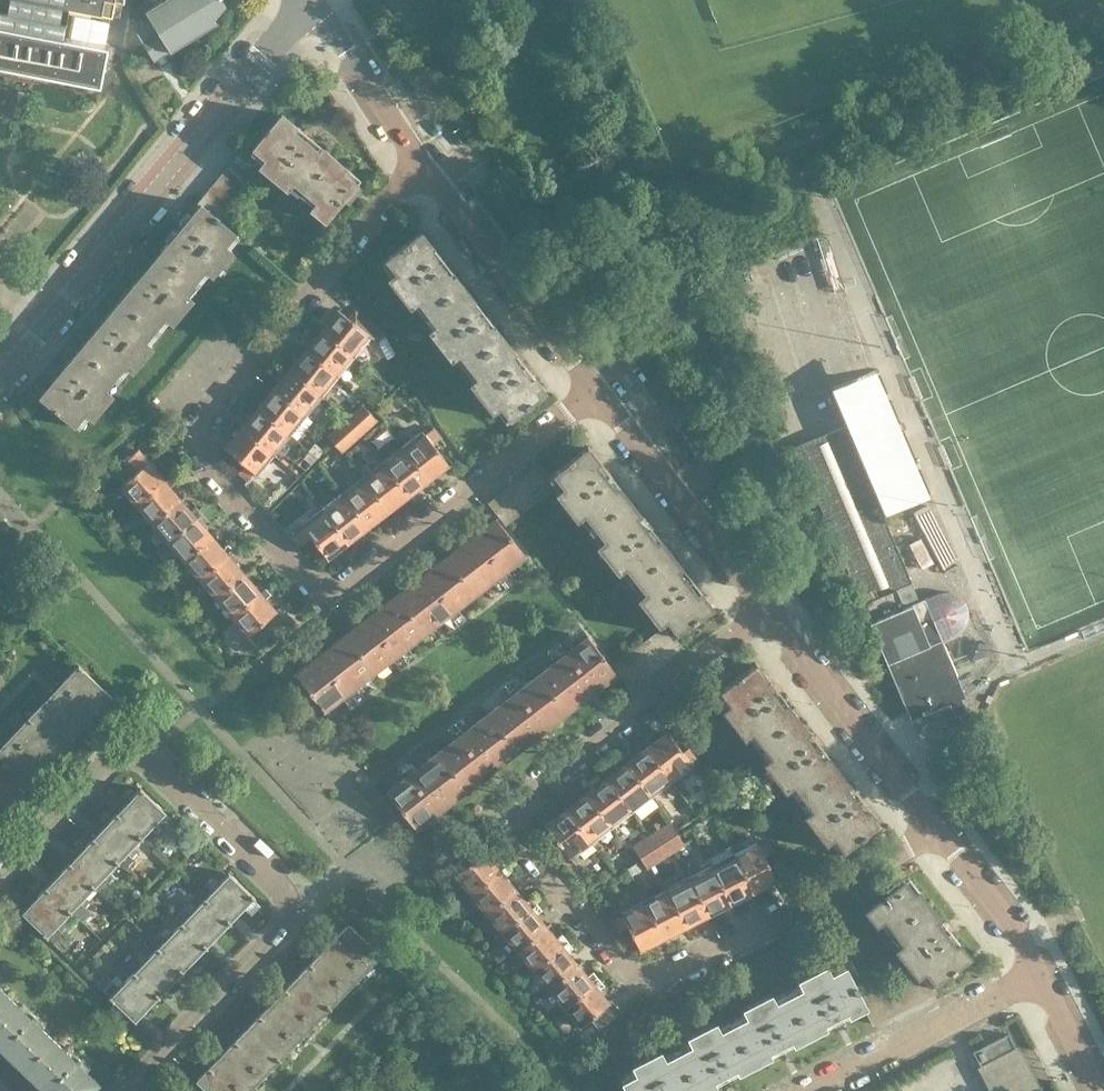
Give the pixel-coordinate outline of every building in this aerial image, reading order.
[(99,84),(104,57),(103,57),(104,54),(111,56),(110,58),(111,58),(114,45),(61,35),(67,5),(111,14),(111,12),(118,13),(121,0),(0,0),(0,64),(99,84)] [(144,10),(146,13),(130,23),(148,52),(164,42),(169,50),(215,22),(212,17),(224,4),(222,0),(159,0),(144,10)] [(259,139),(252,149),(263,159),(257,166),(261,169),(262,167),(272,176),(307,134),(281,113),(278,116),(272,112),(253,135),(259,139)] [(307,134),(272,176),(286,188),(289,185),(302,195),(333,156),(307,134)] [(245,146),(236,158),(256,174),(261,169),(257,166),(263,159),(252,149),(250,150),(245,146)] [(333,156),(302,195),(313,204),(310,207),(325,220),(345,196),(349,199),(360,185),(357,182),(360,178),(333,156)] [(236,158),(226,169),(247,186),(256,174),(236,158)] [(226,169),(217,180),(238,197),(247,186),(226,169)] [(217,180),(207,191),(228,208),(238,197),(217,180)] [(198,202),(199,203),(200,204),(219,219),(228,208),(207,191),(198,202)] [(200,204),(180,228),(222,263),(232,251),(229,248),(239,236),(219,219),(200,204)] [(180,228),(160,252),(198,284),(209,272),(212,275),(222,263),(180,228)] [(422,231),(382,262),(392,274),(388,277),(400,292),(443,258),(422,231)] [(160,252),(140,275),(182,310),(192,299),(189,296),(198,284),(160,252)] [(443,258),(400,292),(410,305),(414,303),(423,315),(463,285),(443,258)] [(140,275),(119,301),(157,333),(169,320),(172,323),(182,310),(140,275)] [(463,285),(423,315),(433,327),(429,330),(440,344),(483,311),(463,285)] [(119,301),(100,324),(142,359),(152,347),(148,344),(157,333),(119,301)] [(328,320),(321,328),(355,356),(361,348),(358,346),(368,335),(371,337),(372,336),(369,333),(376,325),(366,317),(359,325),(337,308),(336,309),(339,311),(330,322),(328,320)] [(483,311),(440,344),(451,358),(455,356),(463,367),(503,337),(483,311)] [(100,324),(79,348),(118,380),(129,367),(132,370),(142,359),(100,324)] [(311,340),(305,348),(338,376),(345,368),(342,366),(351,355),(354,357),(355,356),(321,328),(320,329),(322,331),(313,342),(311,340)] [(503,337),(463,367),(473,380),(470,383),(481,397),(524,364),(503,337)] [(79,348),(60,371),(102,406),(112,395),(108,392),(118,380),(79,348)] [(295,360),(289,368),(322,396),(329,388),(326,385),(335,374),(338,377),(338,376),(305,348),(304,349),(306,350),(297,361),(295,360)] [(524,364),(481,397),(491,411),(495,408),(505,420),(518,410),(523,416),(546,398),(542,392),(544,390),(524,364)] [(279,380),(272,388),(307,415),(313,408),(310,405),(317,396),(320,398),(322,396),(289,368),(287,370),(289,371),(281,381),(279,380)] [(102,406),(60,371),(40,396),(54,407),(53,409),(57,412),(58,411),(78,428),(88,415),(92,418),(102,406)] [(263,399),(256,408),(291,435),(297,428),(293,425),(303,414),(305,416),(307,415),(272,388),(274,390),(265,401),(263,399)] [(377,421),(361,403),(326,435),(342,453),(377,421)] [(247,419),(240,427),(275,454),(281,446),(278,444),(286,434),(289,436),(291,435),(256,408),(256,409),(257,410),(249,420),(247,419)] [(845,426),(794,447),(906,710),(910,720),(957,701),(965,697),(942,641),(954,636),(960,632),(964,628),(966,623),(968,617),(967,610),(964,602),(961,599),(957,595),(952,593),(947,592),(941,592),(936,594),(903,607),(895,589),(911,582),(856,452),(857,452),(853,442),(852,443),(845,426)] [(275,454),(240,427),(240,428),(241,430),(233,440),(231,439),(223,448),(244,464),(237,473),(247,481),(254,473),(257,475),(265,467),(261,464),(270,453),(273,456),(275,454)] [(433,427),(425,434),(433,444),(441,437),(433,427)] [(403,445),(401,446),(428,481),(429,481),(427,478),(438,470),(440,472),(449,465),(433,444),(425,434),(422,430),(414,437),(416,440),(405,449),(403,445)] [(560,466),(547,475),(556,486),(559,490),(556,493),(565,505),(607,472),(587,445),(583,448),(579,442),(555,460),(560,466)] [(383,461),(382,462),(409,496),(407,493),(418,486),(419,488),(428,481),(401,446),(393,453),(396,456),(385,464),(383,461)] [(116,467),(118,469),(126,479),(147,461),(149,460),(138,448),(116,467)] [(308,451),(302,457),(310,464),(316,458),(308,451)] [(147,461),(126,479),(119,485),(135,504),(168,476),(163,469),(157,474),(147,461)] [(362,478),(361,479),(387,513),(389,512),(387,509),(398,501),(400,503),(409,496),(382,462),(373,469),(376,473),(365,481),(362,478)] [(538,463),(527,470),(545,495),(556,486),(547,475),(538,463)] [(527,470),(517,478),(536,502),(545,495),(527,470)] [(607,472),(565,505),(577,521),(580,518),(589,529),(628,499),(616,484),(607,472)] [(168,476),(135,504),(151,523),(179,499),(168,486),(174,482),(168,476)] [(517,478),(507,486),(525,510),(536,502),(517,478)] [(343,493),(341,494),(368,528),(369,527),(367,525),(377,516),(380,519),(387,513),(361,479),(353,485),(356,488),(345,496),(343,493)] [(507,486),(497,493),(516,517),(525,510),(507,486)] [(497,493),(487,501),(505,525),(516,517),(497,493)] [(322,509),(321,510),(347,544),(349,543),(347,541),(358,532),(360,534),(368,528),(341,494),(333,500),(336,503),(325,512),(322,509)] [(109,505),(104,498),(99,503),(104,509),(109,505)] [(179,499),(151,523),(167,542),(200,513),(195,507),(189,511),(179,499)] [(628,499),(589,529),(600,543),(596,546),(606,558),(649,525),(628,499)] [(347,544),(321,510),(313,516),(315,520),(305,528),(302,525),(301,526),(304,529),(295,536),(302,545),(311,539),(327,559),(328,558),(327,556),(338,547),(339,550),(347,544)] [(200,513),(167,542),(183,561),(211,537),(201,524),(206,520),(200,513)] [(483,531),(471,539),(508,587),(515,581),(507,571),(525,557),(496,519),(482,530),(483,531)] [(649,525),(606,558),(618,574),(621,571),(630,583),(670,552),(649,525)] [(211,537),(183,561),(199,579),(232,551),(227,544),(222,549),(211,537)] [(460,547),(446,558),(475,596),(492,582),(500,593),(508,587),(471,539),(460,548),(460,547)] [(232,551),(199,579),(215,598),(243,574),(232,562),(238,557),(232,551)] [(670,552),(630,583),(641,596),(637,599),(648,612),(690,579),(670,552)] [(433,569),(421,578),(457,625),(464,619),(457,610),(475,596),(446,558),(432,568),(433,569)] [(243,574),(215,598),(231,616),(264,588),(259,581),(253,586),(243,574)] [(409,585),(395,596),(424,635),(442,621),(450,631),(457,625),(421,578),(410,586),(409,585)] [(690,579),(648,612),(659,627),(662,624),(666,628),(672,636),(673,636),(685,626),(690,632),(713,615),(708,608),(711,606),(690,579)] [(264,588),(231,616),(247,635),(275,612),(275,611),(264,599),(270,595),(264,588)] [(382,608),(370,617),(407,664),(414,658),(407,648),(424,635),(395,596),(381,607),(382,608)] [(275,612),(247,635),(256,646),(288,619),(279,608),(275,611),(275,612)] [(358,625),(345,635),(374,673),(392,660),(400,670),(407,664),(370,617),(359,625),(358,625)] [(666,628),(656,636),(672,657),(683,649),(673,636),(672,636),(666,628)] [(331,647),(320,655),(356,703),(364,697),(356,687),(374,673),(345,635),(331,646),(331,647)] [(656,636),(646,643),(662,665),(672,657),(656,636)] [(561,640),(554,646),(591,693),(602,685),(603,686),(617,675),(587,637),(569,651),(561,640)] [(554,662),(537,676),(566,714),(580,703),(579,702),(591,693),(554,646),(546,652),(554,662)] [(309,663),(294,674),(324,712),(342,698),(349,709),(356,703),(320,655),(309,663)] [(722,710),(732,723),(775,689),(755,663),(716,693),(726,707),(722,710)] [(80,665),(55,690),(88,722),(112,696),(80,665)] [(511,679),(504,684),(541,732),(552,724),(552,725),(566,714),(537,676),(519,690),(511,679)] [(504,701),(486,715),(516,753),(530,742),(530,741),(541,732),(504,684),(496,690),(504,701)] [(775,689),(732,723),(744,738),(747,735),(756,746),(796,715),(775,689)] [(55,690),(28,718),(61,749),(88,722),(55,690)] [(960,709),(956,711),(958,715),(965,731),(977,726),(970,710),(962,713),(960,709)] [(461,718),(453,723),(490,771),(501,762),(502,763),(516,753),(486,715),(469,728),(461,718)] [(796,715),(756,746),(767,759),(763,762),(773,775),(816,742),(796,715)] [(28,718),(5,743),(38,774),(61,749),(28,718)] [(454,740),(435,754),(465,792),(479,781),(479,780),(490,771),(453,723),(446,729),(454,740)] [(653,743),(646,748),(672,783),(680,777),(677,773),(689,764),(691,768),(692,767),(689,763),(697,757),(690,747),(682,753),(666,733),(665,734),(666,736),(655,744),(653,743)] [(816,742),(773,775),(785,790),(788,787),(797,799),(836,768),(816,742)] [(0,748),(0,790),(11,801),(38,774),(5,743),(0,748)] [(633,758),(626,764),(651,799),(660,792),(657,788),(668,780),(671,783),(672,783),(646,748),(645,749),(646,751),(635,760),(633,758)] [(410,756),(403,761),(440,810),(451,801),(452,802),(465,792),(435,754),(419,767),(410,756)] [(404,778),(386,792),(415,830),(430,819),(429,818),(440,810),(403,761),(396,767),(404,778)] [(613,774),(606,779),(631,814),(640,807),(637,804),(648,795),(651,799),(626,764),(625,765),(626,767),(615,775),(613,774)] [(857,795),(836,768),(797,799),(808,812),(804,815),(814,828),(857,795)] [(593,789),(585,795),(611,830),(619,823),(617,820),(628,811),(630,814),(631,814),(606,779),(605,780),(606,782),(594,791),(593,789)] [(142,787),(117,813),(144,839),(169,813),(142,787)] [(11,801),(0,790),(0,813),(11,801)] [(573,805),(565,811),(590,845),(599,839),(596,835),(607,826),(610,830),(611,830),(585,795),(584,796),(585,798),(574,807),(573,805)] [(857,795),(814,828),(825,842),(829,839),(838,852),(851,842),(856,848),(879,830),(874,824),(878,821),(857,795)] [(553,820),(544,827),(561,847),(553,853),(560,862),(560,863),(568,857),(571,860),(579,854),(576,850),(587,842),(590,846),(590,845),(565,811),(564,812),(565,813),(554,822),(553,820)] [(117,813),(94,837),(121,863),(144,839),(117,813)] [(684,844),(670,822),(632,846),(646,868),(684,844)] [(94,837),(70,862),(97,888),(121,863),(94,837)] [(733,854),(752,892),(753,892),(752,890),(765,884),(765,885),(775,880),(763,856),(772,851),(767,841),(757,845),(756,842),(745,847),(747,851),(735,857),(733,854)] [(453,874),(469,893),(503,866),(498,859),(493,863),(482,850),(453,874)] [(711,865),(710,865),(730,904),(731,903),(730,901),(742,895),(743,897),(752,892),(733,854),(723,859),(725,863),(713,869),(711,865)] [(70,862),(46,886),(73,912),(97,888),(70,862)] [(688,877),(687,877),(707,915),(708,915),(707,913),(720,907),(720,909),(730,904),(710,865),(701,871),(702,874),(690,881),(688,877)] [(503,866),(469,893),(485,912),(514,888),(504,876),(509,872),(503,866)] [(230,871),(205,896),(232,922),(257,896),(230,871)] [(666,889),(665,889),(684,927),(685,927),(685,925),(697,918),(698,920),(707,915),(687,877),(678,882),(680,886),(668,892),(666,889)] [(879,922),(890,935),(929,904),(908,877),(904,881),(901,877),(886,889),(888,891),(864,910),(876,924),(879,922)] [(73,912),(46,886),(21,912),(49,938),(59,948),(69,940),(57,929),(73,912)] [(514,888),(485,912),(501,931),(535,904),(529,897),(524,901),(514,888)] [(644,900),(643,901),(662,939),(663,938),(662,936),(674,930),(676,932),(684,927),(665,889),(655,894),(657,898),(646,904),(644,900)] [(205,896),(182,921),(208,947),(232,922),(205,896)] [(621,916),(612,921),(618,932),(627,928),(638,949),(653,941),(654,943),(662,939),(643,901),(634,905),(635,909),(622,916),(620,912),(619,912),(621,916)] [(535,904),(501,931),(516,950),(546,925),(536,913),(540,910),(535,904)] [(929,904),(890,935),(898,946),(895,949),(907,964),(950,930),(929,904)] [(182,921),(158,946),(184,971),(208,947),(182,921)] [(348,925),(323,950),(357,984),(382,958),(348,925)] [(546,925),(516,950),(531,968),(566,941),(560,935),(556,938),(546,925)] [(950,930),(907,964),(914,972),(922,967),(931,980),(934,986),(945,977),(950,983),(972,965),(968,959),(971,956),(950,930)] [(566,941),(531,968),(548,988),(577,964),(567,951),(571,948),(566,941)] [(158,946),(134,970),(160,996),(184,971),(158,946)] [(128,964),(135,957),(127,950),(121,957),(128,964)] [(323,950),(296,978),(330,1011),(357,984),(323,950)] [(825,967),(814,973),(839,1020),(864,1007),(861,999),(861,998),(842,962),(827,970),(825,967)] [(577,964),(548,988),(563,1006),(597,979),(591,972),(587,976),(577,964)] [(912,973),(909,975),(921,999),(934,993),(931,988),(934,986),(931,980),(922,967),(914,972),(912,973)] [(134,970),(110,995),(136,1020),(160,996),(134,970)] [(800,984),(786,991),(810,1035),(839,1020),(814,973),(798,981),(800,984)] [(909,975),(898,980),(910,1005),(921,999),(909,975)] [(296,978),(270,1003),(304,1037),(330,1011),(296,978)] [(597,979),(563,1006),(579,1026),(609,1002),(598,989),(602,986),(597,979)] [(898,980),(885,987),(897,1012),(910,1005),(898,980)] [(885,987),(872,993),(885,1018),(897,1012),(885,987)] [(770,995),(759,1001),(784,1048),(810,1035),(786,991),(772,998),(770,995)] [(872,993),(861,999),(864,1007),(872,1025),(885,1018),(872,993)] [(0,1003),(0,1045),(24,1068),(53,1038),(35,1021),(8,995),(0,1003)] [(744,1012),(732,1020),(754,1064),(784,1048),(759,1001),(743,1009),(744,1012)] [(270,1003),(246,1028),(280,1062),(304,1037),(270,1003)] [(616,1016),(606,1004),(590,1017),(600,1029),(616,1016)] [(714,1024),(703,1030),(728,1077),(754,1064),(732,1020),(717,1028),(714,1024)] [(246,1028),(220,1055),(254,1088),(280,1062),(246,1028)] [(676,1049),(697,1090),(702,1090),(728,1077),(703,1030),(687,1038),(689,1042),(676,1049)] [(1008,1034),(972,1051),(980,1066),(1015,1048),(1008,1034)] [(24,1068),(47,1090),(89,1090),(97,1082),(53,1038),(24,1068)] [(646,1059),(663,1090),(697,1090),(676,1049),(661,1056),(659,1052),(646,1059)] [(220,1055),(195,1080),(206,1090),(251,1090),(254,1088),(220,1055)] [(646,1059),(631,1067),(633,1070),(620,1077),(627,1090),(663,1090),(646,1059)]
